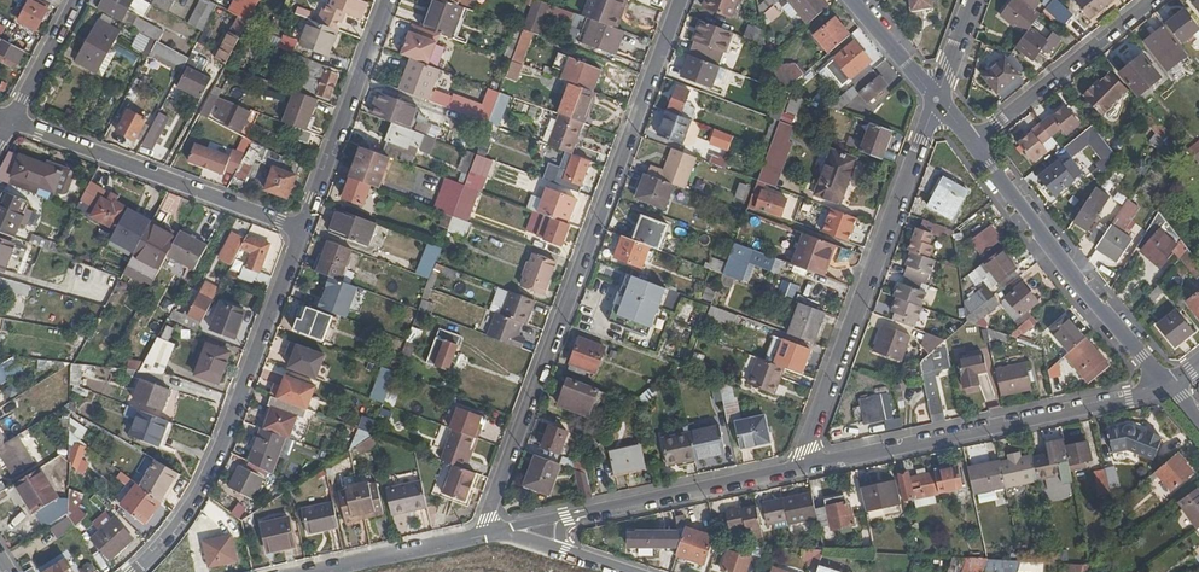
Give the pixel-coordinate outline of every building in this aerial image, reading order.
[(50,4),(43,0),(42,0),(29,0),(18,22),(36,31),(50,4)] [(98,10),(121,23),(134,0),(104,0),(98,10)] [(167,14),(174,0),(142,0),(167,14)] [(210,1),(208,0),(201,0),(187,25),(195,29),(210,1)] [(228,11),(239,17),(247,22),(258,1),(259,0),(233,0),(228,11)] [(317,23),(336,30),(342,12),(350,15),(350,16),(361,20),(367,2),(361,0),(330,0),(329,3),(324,2),(317,23)] [(463,8),(443,0),(435,0),(424,29),(440,34),(452,39),(463,8)] [(463,8),(466,9),(470,0),(443,0),(463,8)] [(550,5),(537,0),(534,0),(523,30),(532,33),(538,36),(550,5)] [(583,17),(588,19),(597,22),(617,30),(628,0),(589,0),(583,17)] [(705,8),(728,17),(735,0),(708,0),(705,8)] [(758,9),(760,16),(780,0),(768,0),(758,9)] [(808,24),(829,6),(824,0),(788,0),(808,24)] [(931,0),(911,0),(913,10),(932,6),(931,0)] [(1026,36),(1030,30),(1031,28),(1040,16),(1033,10),(1039,3),(1035,0),(1014,0),(1001,17),(1026,36)] [(1113,0),(1073,0),(1089,19),(1113,0)] [(210,1),(195,29),(202,33),(217,5),(210,1)] [(560,8),(557,16),(570,21),(573,13),(560,8)] [(1192,34),(1198,29),(1182,10),(1165,24),(1181,43),(1185,40),(1187,42),(1189,41),(1191,44),(1197,40),(1192,34)] [(215,60),(225,65),(241,35),(247,22),(239,17),(230,35),(229,34),(215,60)] [(137,18),(132,28),(156,42),(159,43),(164,33),(137,18)] [(580,41),(588,44),(597,22),(588,19),(580,41)] [(815,36),(829,53),(849,36),(836,19),(815,36)] [(99,20),(76,62),(96,73),(100,65),(106,67),(114,53),(109,50),(119,31),(99,20)] [(328,55),(338,30),(336,30),(317,23),(309,20),(300,45),(328,55)] [(718,67),(731,32),(701,21),(688,55),(689,56),(718,67)] [(611,54),(620,31),(617,30),(597,22),(588,44),(588,46),(595,48),(611,54)] [(1043,37),(1048,30),(1039,23),(1034,30),(1043,37)] [(407,47),(405,47),(402,56),(411,59),(414,61),(439,70),(448,47),(436,43),(440,34),(424,29),(413,25),(407,42),(409,43),(407,47)] [(748,25),(744,37),(765,45),(762,31),(748,25)] [(1187,56),(1163,26),(1144,41),(1168,71),(1187,56)] [(1032,61),(1034,62),(1044,49),(1050,53),(1055,47),(1056,48),(1064,38),(1055,32),(1049,41),(1031,28),(1030,30),(1046,42),(1032,61)] [(511,61),(520,64),(532,33),(523,30),(511,61)] [(1046,42),(1030,30),(1026,36),(1016,49),(1032,61),(1046,42)] [(24,52),(0,39),(0,56),(17,64),(24,52)] [(281,40),(278,49),(293,54),(296,46),(281,40)] [(149,55),(181,73),(185,65),(188,59),(159,43),(156,42),(149,55)] [(851,79),(871,62),(864,52),(861,54),(852,44),(834,59),(835,60),(850,78),(851,79)] [(611,54),(595,48),(593,56),(608,62),(611,54)] [(203,75),(209,64),(191,54),(188,59),(185,65),(189,67),(194,70),(203,75)] [(1018,74),(1024,69),(1011,54),(1006,58),(1018,74)] [(1142,55),(1120,74),(1139,97),(1161,78),(1142,55)] [(17,64),(0,56),(0,64),(13,71),(17,64)] [(711,87),(718,67),(689,56),(682,76),(711,87)] [(291,84),(299,87),(310,60),(301,57),(291,84)] [(594,92),(602,70),(569,58),(561,80),(570,83),(571,84),(593,91),(594,92)] [(1019,75),(1018,74),(1006,58),(987,73),(987,80),(997,93),(1019,75)] [(408,78),(414,61),(411,59),(404,77),(408,78)] [(327,98),(338,71),(310,60),(299,87),(327,98)] [(792,60),(776,70),(786,85),(802,75),(792,60)] [(830,65),(844,83),(850,78),(835,60),(830,65)] [(427,101),(439,70),(414,61),(408,78),(404,77),(399,90),(427,101)] [(179,85),(202,97),(211,79),(203,75),(194,70),(189,67),(179,85)] [(887,86),(874,70),(828,108),(837,111),(858,94),(866,103),(887,86)] [(1102,116),(1128,91),(1110,72),(1094,88),(1092,86),(1083,95),(1085,97),(1084,98),(1088,102),(1089,105),(1094,111),(1098,111),(1102,116)] [(584,124),(588,114),(584,113),(593,91),(571,84),(570,83),(558,115),(561,116),(583,124),(584,124)] [(175,86),(170,96),(179,100),(184,91),(175,86)] [(677,87),(668,110),(690,118),(694,109),(683,104),(689,91),(677,87)] [(584,113),(588,114),(589,115),(598,93),(594,92),(593,91),(584,113)] [(783,91),(772,119),(779,122),(790,94),(783,91)] [(418,107),(376,92),(368,115),(392,124),(400,126),(409,130),(418,107)] [(306,131),(317,101),(294,93),(283,122),(286,123),(297,127),(306,131)] [(497,127),(509,96),(499,93),(487,123),(497,127)] [(222,122),(241,133),(250,113),(232,103),(210,95),(199,115),(206,119),(213,106),(227,113),(222,122)] [(1051,117),(1041,124),(1052,138),(1062,130),(1067,137),(1081,125),(1066,107),(1052,118),(1051,117)] [(136,138),(143,143),(144,141),(151,128),(144,125),(147,120),(128,110),(116,131),(135,141),(136,138)] [(1150,143),(1160,150),(1171,134),(1147,110),(1140,120),(1155,135),(1150,143)] [(682,145),(691,121),(666,111),(657,135),(682,145)] [(583,124),(561,116),(559,121),(581,129),(583,124)] [(153,146),(164,126),(155,121),(151,128),(144,141),(153,146)] [(559,121),(549,146),(564,152),(572,155),(581,129),(559,121)] [(789,142),(794,127),(779,122),(769,150),(757,181),(776,188),(792,143),(789,142)] [(870,123),(860,152),(881,160),(892,131),(870,123)] [(419,151),(428,155),(433,139),(424,135),(423,135),(409,130),(400,126),(392,124),(381,155),(389,157),(411,166),(415,155),(408,152),(411,145),(417,147),(419,151)] [(1034,163),(1048,152),(1043,145),(1052,138),(1041,124),(1032,132),(1033,133),(1019,145),(1034,163)] [(1087,145),(1098,159),(1093,163),(1098,169),(1114,157),(1091,125),(1061,146),(1070,157),(1087,145)] [(297,127),(292,140),(307,145),(312,133),(306,131),(297,127)] [(711,128),(706,144),(726,150),(731,134),(711,128)] [(287,198),(300,164),(286,160),(252,142),(245,156),(240,165),(235,174),(231,181),(227,188),(238,192),(255,160),(273,167),(264,189),(287,198)] [(1187,151),(1193,157),(1198,153),(1198,142),(1187,151)] [(225,170),(235,174),(240,165),(245,156),(232,149),(229,156),(194,143),(188,161),(223,174),(225,170)] [(362,147),(350,179),(371,187),(378,189),(389,157),(381,155),(362,147)] [(671,148),(659,179),(673,185),(682,188),(694,157),(671,148)] [(831,151),(815,194),(840,203),(855,159),(831,151)] [(8,152),(0,167),(0,182),(10,186),(20,157),(8,152)] [(547,163),(544,171),(564,178),(573,155),(572,155),(564,152),(558,167),(547,163)] [(544,171),(541,179),(579,193),(590,162),(573,155),(564,178),(544,171)] [(45,167),(20,157),(10,186),(36,196),(38,188),(58,195),(68,171),(47,163),(45,167)] [(1055,197),(1077,180),(1067,167),(1064,169),(1059,163),(1040,178),(1055,197)] [(931,195),(933,196),(927,206),(951,220),(967,192),(958,187),(960,182),(944,173),(931,195)] [(664,209),(673,185),(659,179),(644,174),(635,198),(664,209)] [(363,206),(371,187),(350,179),(343,198),(363,206)] [(448,179),(436,211),(452,217),(464,186),(448,179)] [(96,210),(92,217),(117,230),(129,210),(116,203),(119,197),(112,193),(107,202),(102,199),(106,192),(90,183),(80,201),(96,210)] [(736,183),(732,198),(743,200),(747,185),(736,183)] [(478,191),(464,186),(452,217),(466,223),(478,191)] [(547,189),(537,213),(544,216),(552,219),(567,224),(576,200),(547,189)] [(1109,199),(1095,190),(1073,224),(1087,232),(1109,199)] [(761,191),(755,208),(781,217),(787,200),(761,191)] [(0,201),(0,233),(13,238),(27,202),(4,192),(0,201)] [(1139,210),(1127,202),(1111,226),(1109,230),(1096,249),(1118,263),(1133,240),(1123,234),(1139,210)] [(857,219),(832,209),(823,233),(848,242),(857,219)] [(151,222),(129,210),(117,230),(111,243),(133,255),(145,232),(151,222)] [(366,246),(375,223),(340,210),(331,233),(366,246)] [(562,246),(570,225),(567,224),(552,219),(544,216),(537,237),(544,239),(562,246)] [(641,216),(632,240),(649,247),(657,250),(666,225),(641,216)] [(452,217),(447,232),(467,239),(472,225),(466,223),(452,217)] [(947,229),(923,220),(919,229),(917,228),(908,251),(911,252),(928,259),(933,247),(929,245),(933,235),(944,239),(947,229)] [(1087,242),(1096,249),(1109,230),(1099,224),(1087,242)] [(1141,251),(1159,231),(1151,224),(1137,247),(1141,251)] [(108,238),(113,230),(105,225),(100,233),(108,238)] [(1001,240),(990,226),(971,240),(981,255),(1001,240)] [(1141,251),(1159,266),(1176,246),(1159,231),(1141,251)] [(165,243),(145,232),(133,255),(153,266),(165,243)] [(167,255),(194,269),(206,246),(179,232),(167,255)] [(226,253),(235,258),(240,249),(245,238),(236,233),(226,253)] [(805,235),(794,265),(821,275),(832,245),(805,235)] [(253,280),(268,286),(271,277),(259,273),(270,244),(247,236),(245,238),(240,249),(251,254),(246,269),(256,273),(253,280)] [(641,267),(649,247),(632,240),(622,236),(614,257),(641,267)] [(3,270),(9,255),(13,246),(0,241),(0,269),(3,270)] [(328,241),(316,272),(330,277),(340,281),(352,250),(328,241)] [(777,259),(754,251),(734,243),(722,274),(742,282),(749,264),(773,273),(774,269),(777,259)] [(1016,269),(1000,249),(980,265),(987,274),(989,272),(998,284),(1016,269)] [(1189,251),(1183,257),(1198,276),(1198,263),(1189,251)] [(907,266),(903,276),(905,277),(922,283),(924,284),(934,261),(928,259),(911,252),(906,266),(907,266)] [(20,259),(9,255),(3,270),(14,275),(20,259)] [(544,294),(555,263),(534,255),(530,264),(528,264),(523,278),(525,279),(522,285),(544,294)] [(716,272),(720,261),(710,257),(706,268),(716,272)] [(786,263),(777,259),(774,269),(782,272),(786,263)] [(429,279),(426,288),(430,289),(437,272),(441,273),(440,276),(452,281),(456,271),(435,264),(429,279)] [(246,269),(242,268),(238,280),(251,285),(253,280),(256,273),(246,269)] [(667,289),(627,274),(609,323),(649,338),(667,289)] [(340,281),(330,277),(317,310),(333,316),(345,321),(357,288),(340,281)] [(921,307),(926,293),(919,290),(922,283),(905,277),(902,284),(899,283),(894,297),(897,298),(918,306),(921,307)] [(30,287),(0,278),(0,289),(28,297),(30,287)] [(499,286),(510,288),(512,280),(501,278),(499,286)] [(585,305),(602,314),(616,287),(599,279),(585,305)] [(777,294),(792,298),(796,284),(781,280),(777,294)] [(1155,302),(1166,289),(1161,283),(1148,297),(1155,302)] [(1038,302),(1022,285),(1006,298),(1021,316),(1028,311),(1038,302)] [(985,286),(964,302),(966,316),(993,296),(985,286)] [(507,291),(497,287),(488,311),(495,313),(498,315),(507,291)] [(703,287),(701,299),(711,301),(714,289),(703,287)] [(203,288),(199,295),(212,302),(216,295),(203,288)] [(426,301),(430,289),(426,288),(417,310),(429,315),(432,304),(426,301)] [(535,301),(507,291),(498,315),(522,323),(526,325),(535,301)] [(1187,303),(1198,317),(1198,293),(1187,303)] [(170,319),(196,332),(212,302),(199,295),(188,318),(174,311),(170,319)] [(1000,304),(993,296),(966,316),(967,319),(967,322),(974,324),(983,317),(1000,304)] [(897,298),(892,312),(894,313),(892,320),(910,327),(918,306),(897,298)] [(1021,316),(1006,298),(1003,301),(1002,308),(1020,328),(1029,319),(1033,317),(1028,311),(1021,316)] [(243,311),(221,303),(211,330),(234,338),(243,311)] [(812,343),(824,312),(816,309),(800,303),(788,334),(812,343)] [(733,325),(737,315),(710,305),(705,321),(714,324),(716,319),(733,325)] [(294,317),(298,319),(298,318),(302,319),(306,309),(299,306),(294,317)] [(293,331),(323,342),(332,318),(333,316),(317,310),(307,307),(306,309),(302,319),(298,318),(298,319),(293,331)] [(495,313),(486,336),(513,346),(522,323),(498,315),(495,313)] [(1176,313),(1158,327),(1175,347),(1192,333),(1176,313)] [(983,317),(974,324),(986,328),(987,328),(988,323),(983,317)] [(1038,322),(1033,317),(1029,319),(1035,326),(1038,322)] [(339,320),(332,318),(323,342),(333,345),(335,341),(331,340),(339,320)] [(1052,331),(1069,352),(1084,338),(1067,318),(1052,331)] [(1024,335),(1035,326),(1029,319),(1020,328),(1019,329),(1023,334),(1024,335)] [(168,325),(163,337),(171,340),(176,328),(168,325)] [(912,336),(882,325),(872,351),(902,362),(912,336)] [(412,326),(405,354),(416,356),(422,329),(412,326)] [(439,329),(427,363),(450,371),(459,344),(458,344),(461,337),(439,329)] [(981,331),(982,341),(1002,339),(1001,329),(981,331)] [(1019,329),(1010,336),(1017,339),(1023,334),(1019,329)] [(67,358),(78,363),(89,338),(78,333),(67,358)] [(945,341),(926,333),(922,346),(929,354),(945,341)] [(300,338),(292,360),(320,370),(328,348),(300,338)] [(579,338),(567,371),(583,377),(585,370),(595,373),(604,348),(579,338)] [(1108,365),(1084,338),(1069,352),(1064,356),(1084,379),(1090,374),(1094,379),(1108,365)] [(174,346),(157,339),(144,362),(139,372),(160,374),(174,346)] [(784,341),(775,365),(784,368),(800,375),(809,350),(784,341)] [(940,370),(951,367),(945,341),(929,354),(919,363),(921,374),(940,370)] [(220,382),(230,353),(207,345),(196,374),(220,382)] [(983,355),(958,360),(963,387),(979,384),(977,374),(987,371),(983,355)] [(12,358),(0,365),(0,385),(21,372),(12,358)] [(1067,381),(1062,358),(1048,370),(1051,385),(1067,381)] [(774,393),(784,368),(775,365),(758,359),(749,383),(774,393)] [(139,372),(144,362),(130,361),(129,370),(139,372)] [(92,393),(97,367),(73,364),(70,364),(70,365),(70,384),(92,393)] [(1001,396),(1012,394),(1011,389),(1031,385),(1026,364),(995,371),(1001,396)] [(927,398),(939,395),(934,375),(939,374),(940,370),(921,374),(927,398)] [(142,381),(135,400),(161,410),(169,391),(156,386),(160,374),(139,372),(137,379),(142,381)] [(314,392),(315,389),(285,378),(277,399),(307,410),(314,392)] [(568,379),(558,405),(587,416),(597,390),(568,379)] [(709,379),(714,401),(721,399),(717,382),(709,379)] [(736,417),(729,386),(717,382),(721,399),(725,416),(726,420),(736,417)] [(6,390),(11,398),(20,392),(14,384),(6,390)] [(893,385),(896,408),(903,407),(900,384),(893,385)] [(1011,389),(1012,394),(1032,390),(1031,385),(1011,389)] [(655,391),(650,386),(638,397),(642,402),(655,391)] [(388,390),(382,404),(393,408),(398,394),(388,390)] [(887,420),(881,395),(858,400),(864,425),(887,420)] [(939,395),(927,398),(932,423),(945,420),(939,395)] [(286,438),(289,439),(298,417),(272,407),(269,416),(267,420),(264,419),(260,428),(261,429),(264,429),(286,438)] [(458,407),(450,429),(452,430),(474,438),(477,439),(480,429),(478,428),(482,416),(458,407)] [(164,436),(169,423),(138,411),(129,435),(154,444),(158,433),(164,436)] [(771,442),(765,416),(735,422),(741,449),(771,442)] [(691,444),(695,459),(726,453),(720,424),(689,430),(689,433),(691,444)] [(560,454),(568,433),(549,425),(541,447),(560,454)] [(661,432),(662,438),(689,433),(689,430),(688,426),(661,432)] [(1123,429),(1122,426),(1107,429),(1113,453),(1128,450),(1153,460),(1161,439),(1159,438),(1160,437),(1147,432),(1146,434),(1129,427),(1128,427),(1127,427),(1126,427),(1125,427),(1124,427),(1124,428),(1123,428),(1123,429)] [(272,474),(286,438),(264,429),(261,429),(248,462),(250,462),(264,470),(272,474)] [(474,438),(452,430),(441,461),(455,466),(465,470),(470,459),(466,458),(474,438)] [(160,447),(164,436),(158,433),(154,444),(160,447)] [(667,465),(695,459),(691,444),(689,433),(662,438),(667,465)] [(17,436),(6,443),(0,447),(0,456),(13,477),(34,463),(17,436)] [(358,446),(360,454),(377,447),(375,436),(358,446)] [(593,437),(583,446),(589,453),(599,444),(593,437)] [(84,459),(90,447),(78,441),(66,464),(86,474),(91,463),(84,459)] [(1061,476),(1062,484),(1073,482),(1071,472),(1065,448),(1064,441),(1046,445),(1048,455),(1033,458),(1038,481),(1061,476)] [(1088,442),(1065,448),(1071,472),(1088,468),(1086,461),(1092,460),(1088,442)] [(609,452),(614,472),(644,465),(639,445),(609,452)] [(1193,473),(1176,453),(1147,479),(1151,484),(1159,477),(1171,491),(1193,473)] [(559,464),(536,455),(524,485),(548,494),(559,464)] [(572,459),(563,456),(559,464),(575,470),(572,459)] [(572,459),(575,470),(586,475),(582,457),(572,459)] [(1028,458),(1033,483),(1038,482),(1038,481),(1033,458),(1033,457),(1028,458)] [(1010,462),(1000,464),(1006,488),(1006,489),(1033,483),(1028,458),(1020,460),(1010,462)] [(155,461),(140,488),(160,503),(178,474),(155,461)] [(228,489),(236,493),(246,498),(251,501),(264,479),(260,477),(264,470),(250,462),(246,470),(240,467),(228,489)] [(973,495),(1006,488),(1000,464),(1000,462),(967,469),(973,495)] [(645,465),(644,465),(614,472),(615,476),(646,469),(645,465)] [(444,494),(466,503),(477,474),(465,470),(455,466),(444,494)] [(1113,467),(1104,469),(1109,488),(1118,486),(1113,467)] [(925,468),(916,470),(917,476),(926,474),(925,468)] [(958,468),(934,473),(939,493),(962,488),(958,468)] [(67,513),(40,469),(16,484),(44,529),(67,515),(67,513)] [(1101,496),(1110,494),(1109,488),(1104,469),(1095,471),(1101,496)] [(575,470),(581,499),(591,497),(586,475),(575,470)] [(908,473),(898,475),(904,503),(914,500),(935,495),(937,495),(932,473),(926,474),(917,476),(910,478),(908,473)] [(344,522),(359,519),(358,514),(363,513),(369,512),(370,517),(383,514),(377,483),(369,485),(368,481),(356,484),(344,487),(345,490),(337,492),(344,522)] [(421,481),(392,487),(397,511),(412,508),(413,510),(427,507),(421,481)] [(895,482),(860,489),(865,512),(900,505),(895,482)] [(145,524),(160,503),(140,488),(137,485),(121,506),(145,524)] [(391,515),(397,514),(397,511),(392,487),(386,489),(391,515)] [(1178,503),(1197,530),(1198,529),(1198,489),(1198,488),(1178,503)] [(782,498),(783,499),(788,525),(789,526),(818,520),(816,510),(812,492),(782,498)] [(244,502),(246,498),(236,493),(234,496),(244,502)] [(914,500),(916,508),(937,504),(935,495),(914,500)] [(783,499),(756,505),(756,507),(761,528),(761,531),(788,525),(783,499)] [(318,532),(337,528),(332,503),(302,510),(306,532),(318,529),(318,532)] [(848,503),(816,510),(818,520),(820,528),(830,525),(832,531),(856,525),(854,515),(851,515),(848,503)] [(247,506),(237,519),(241,522),(254,514),(247,506)] [(77,507),(67,513),(67,515),(75,529),(87,521),(77,507)] [(744,527),(745,532),(753,530),(761,528),(756,507),(738,512),(737,509),(725,512),(729,530),(744,527)] [(678,530),(686,529),(683,516),(676,518),(678,530)] [(74,530),(67,518),(49,529),(56,541),(74,530)] [(114,519),(92,540),(111,560),(132,540),(114,519)] [(295,545),(289,519),(262,525),(268,551),(295,545)] [(761,531),(761,528),(753,530),(756,547),(765,547),(761,531)] [(712,537),(686,529),(681,542),(679,549),(676,556),(702,565),(712,537)] [(629,547),(679,549),(681,542),(679,533),(636,532),(636,534),(629,534),(629,547)] [(237,562),(232,536),(204,542),(209,568),(237,562)] [(809,567),(818,570),(824,551),(803,550),(800,558),(810,561),(809,567)] [(722,571),(725,571),(746,571),(750,560),(728,552),(722,571)] [(65,559),(45,571),(73,571),(65,559)] [(1021,562),(987,560),(983,571),(989,571),(1018,571),(1021,562)] [(1059,564),(1056,564),(1021,562),(1018,571),(1056,571),(1059,564)]
